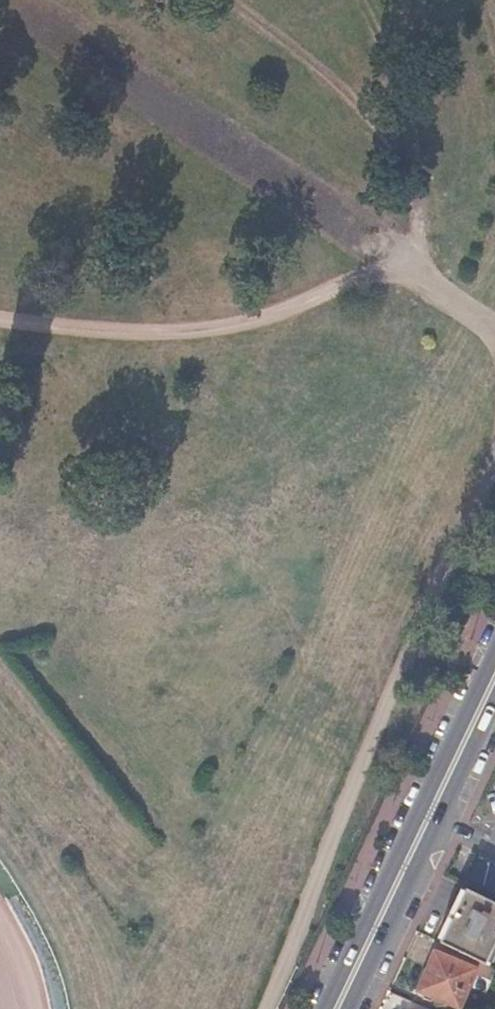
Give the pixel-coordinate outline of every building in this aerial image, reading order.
[(468,889),(456,911),(453,910),(439,935),(442,937),(439,943),(485,964),(494,946),(494,940),(494,938),(494,935),(494,902),(468,889)] [(485,964),(439,943),(418,990),(457,1006),(474,971),(480,974),(485,964)]
